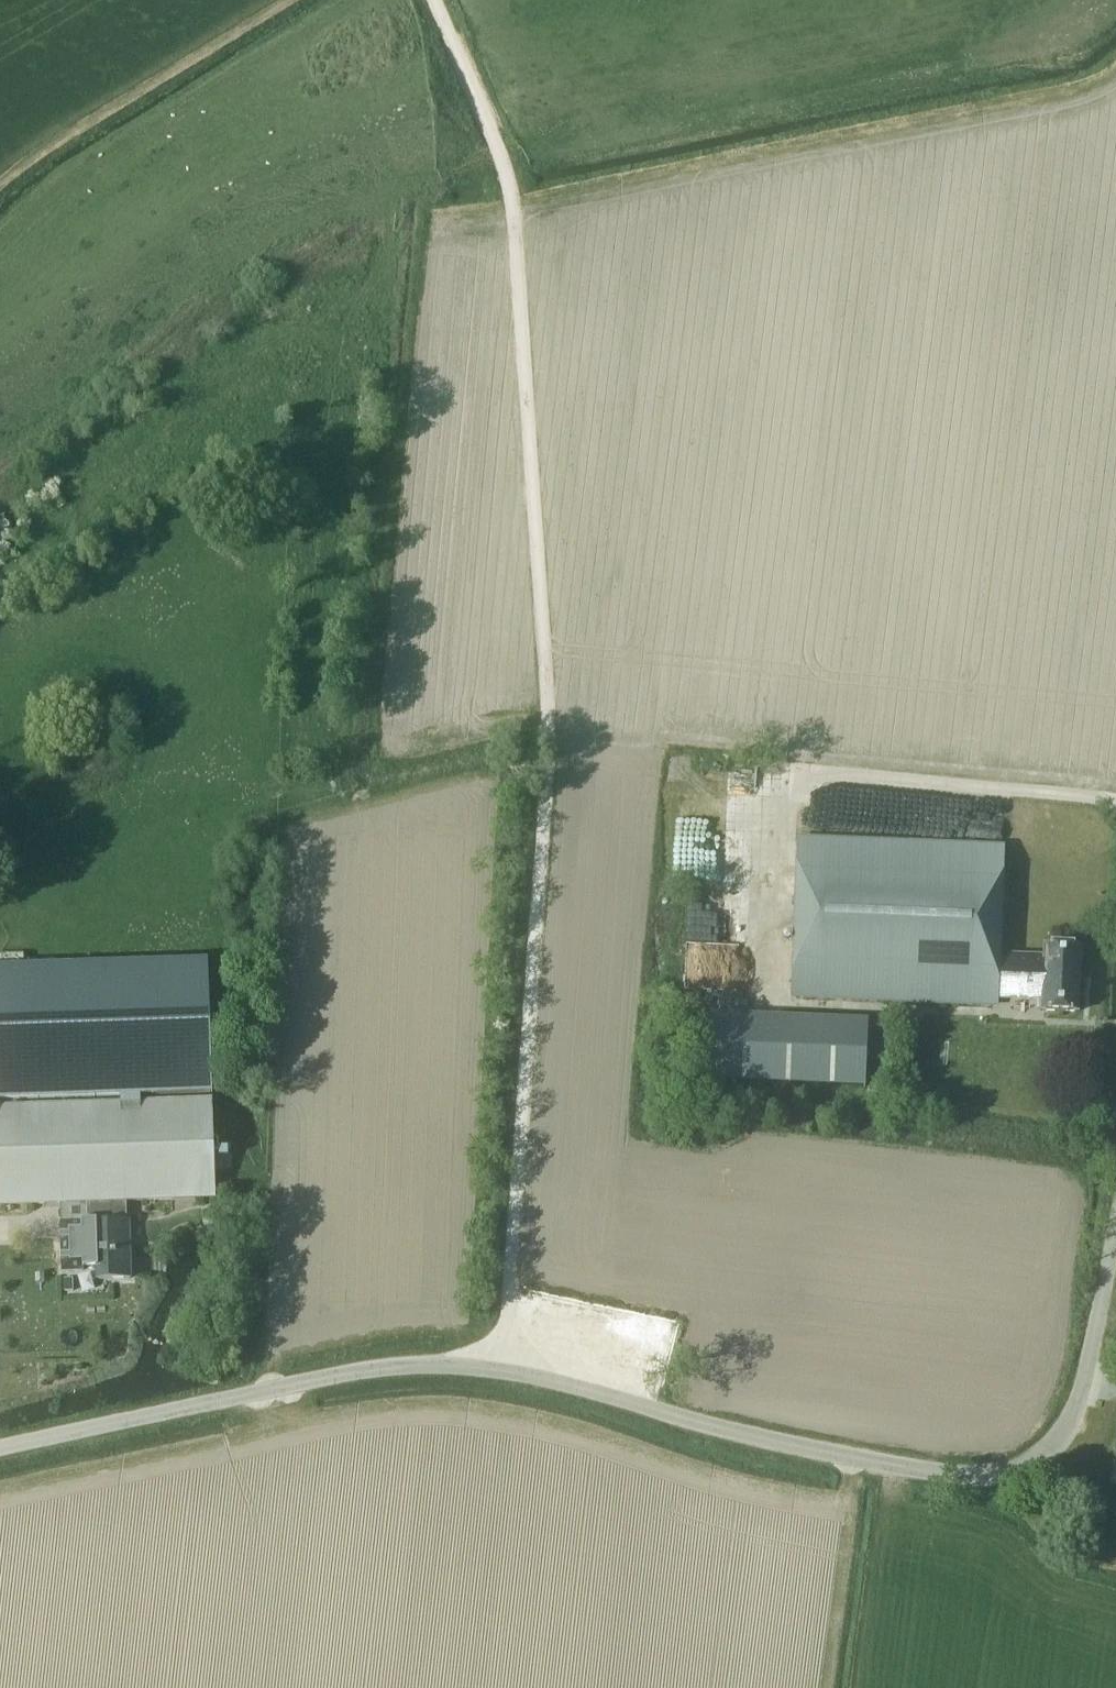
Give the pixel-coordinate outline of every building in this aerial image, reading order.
[(1045,945),(1045,957),(1001,955),(1006,848),(820,840),(814,995),(999,1003),(1000,995),(1043,997),(1042,1011),(1077,1012),(1080,946),(1045,945)] [(126,1201),(150,1200),(150,1210),(171,1210),(171,1200),(216,1198),(212,1099),(141,1102),(141,1095),(212,1093),(208,960),(73,965),(24,966),(0,968),(0,1100),(120,1096),(120,1102),(0,1106),(0,1205),(88,1202),(88,1222),(61,1223),(63,1271),(83,1270),(98,1270),(99,1279),(130,1278),(129,1221),(126,1221),(126,1201)] [(887,1021),(734,1014),(731,1079),(885,1086),(887,1021)]
